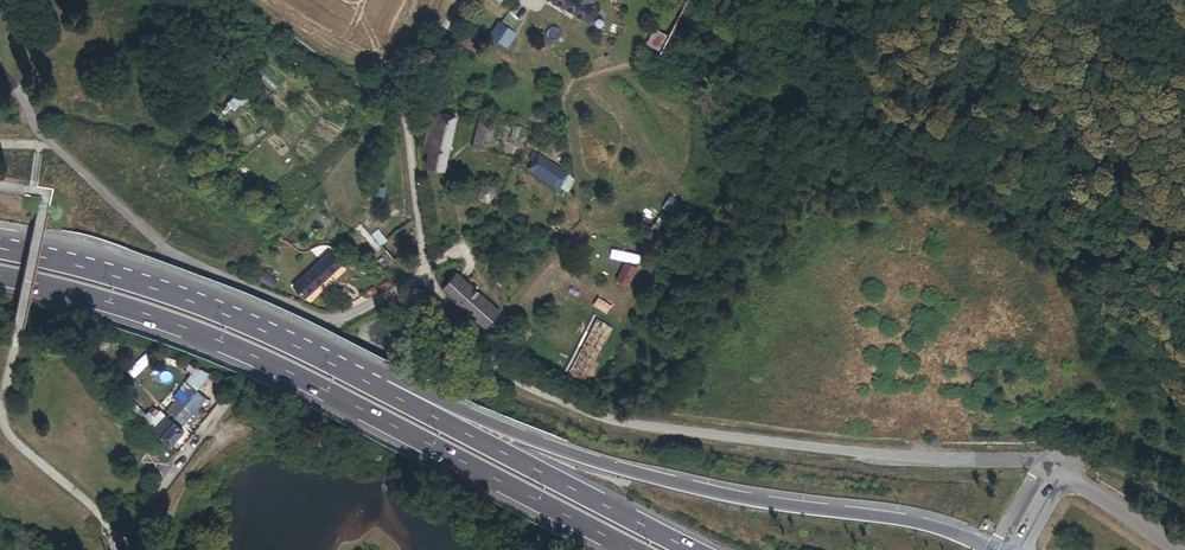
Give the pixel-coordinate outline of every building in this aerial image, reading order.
[(548,1),(589,26),(599,10),(592,6),(596,0),(595,0),(549,0),(548,1)] [(430,153),(427,168),(445,172),(446,167),(458,118),(439,114),(434,135),(427,133),(423,152),(430,153)] [(473,148),(490,152),(498,118),(481,114),(473,148)] [(567,177),(536,159),(528,173),(559,190),(567,177)] [(492,188),(490,186),(488,186),(485,186),(483,187),(481,189),(480,192),(480,194),(481,197),(483,198),(486,199),(488,199),(491,198),(493,196),(494,193),(493,191),(492,188)] [(360,236),(352,241),(357,247),(364,241),(360,236)] [(319,269),(329,281),(341,270),(331,259),(319,269)] [(636,271),(625,265),(616,283),(626,289),(636,271)] [(305,302),(329,281),(319,269),(294,291),(297,294),(305,302)] [(486,330),(500,313),(456,276),(443,292),(486,330)] [(266,278),(260,284),(271,295),(277,289),(266,278)] [(594,320),(566,374),(582,382),(609,330),(594,320)] [(208,400),(186,382),(172,398),(176,401),(166,412),(172,418),(170,421),(166,417),(158,427),(153,432),(172,448),(185,432),(180,428),(191,414),(195,417),(208,400)] [(142,421),(153,432),(158,427),(155,424),(159,421),(155,417),(156,417),(151,412),(142,421)]
